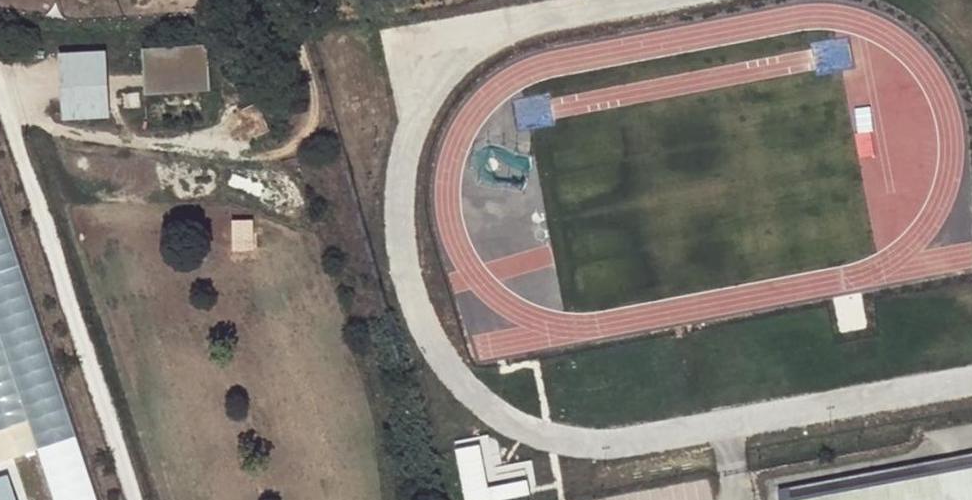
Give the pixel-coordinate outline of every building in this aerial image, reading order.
[(222,84),(213,38),(148,50),(157,96),(222,84)] [(124,123),(112,57),(68,66),(80,132),(124,123)] [(25,439),(45,499),(87,499),(0,229),(0,447),(25,439)] [(505,463),(499,432),(482,435),(483,442),(461,446),(471,499),(488,499),(539,490),(533,458),(505,463)] [(780,491),(782,499),(971,499),(971,453),(780,491)]
